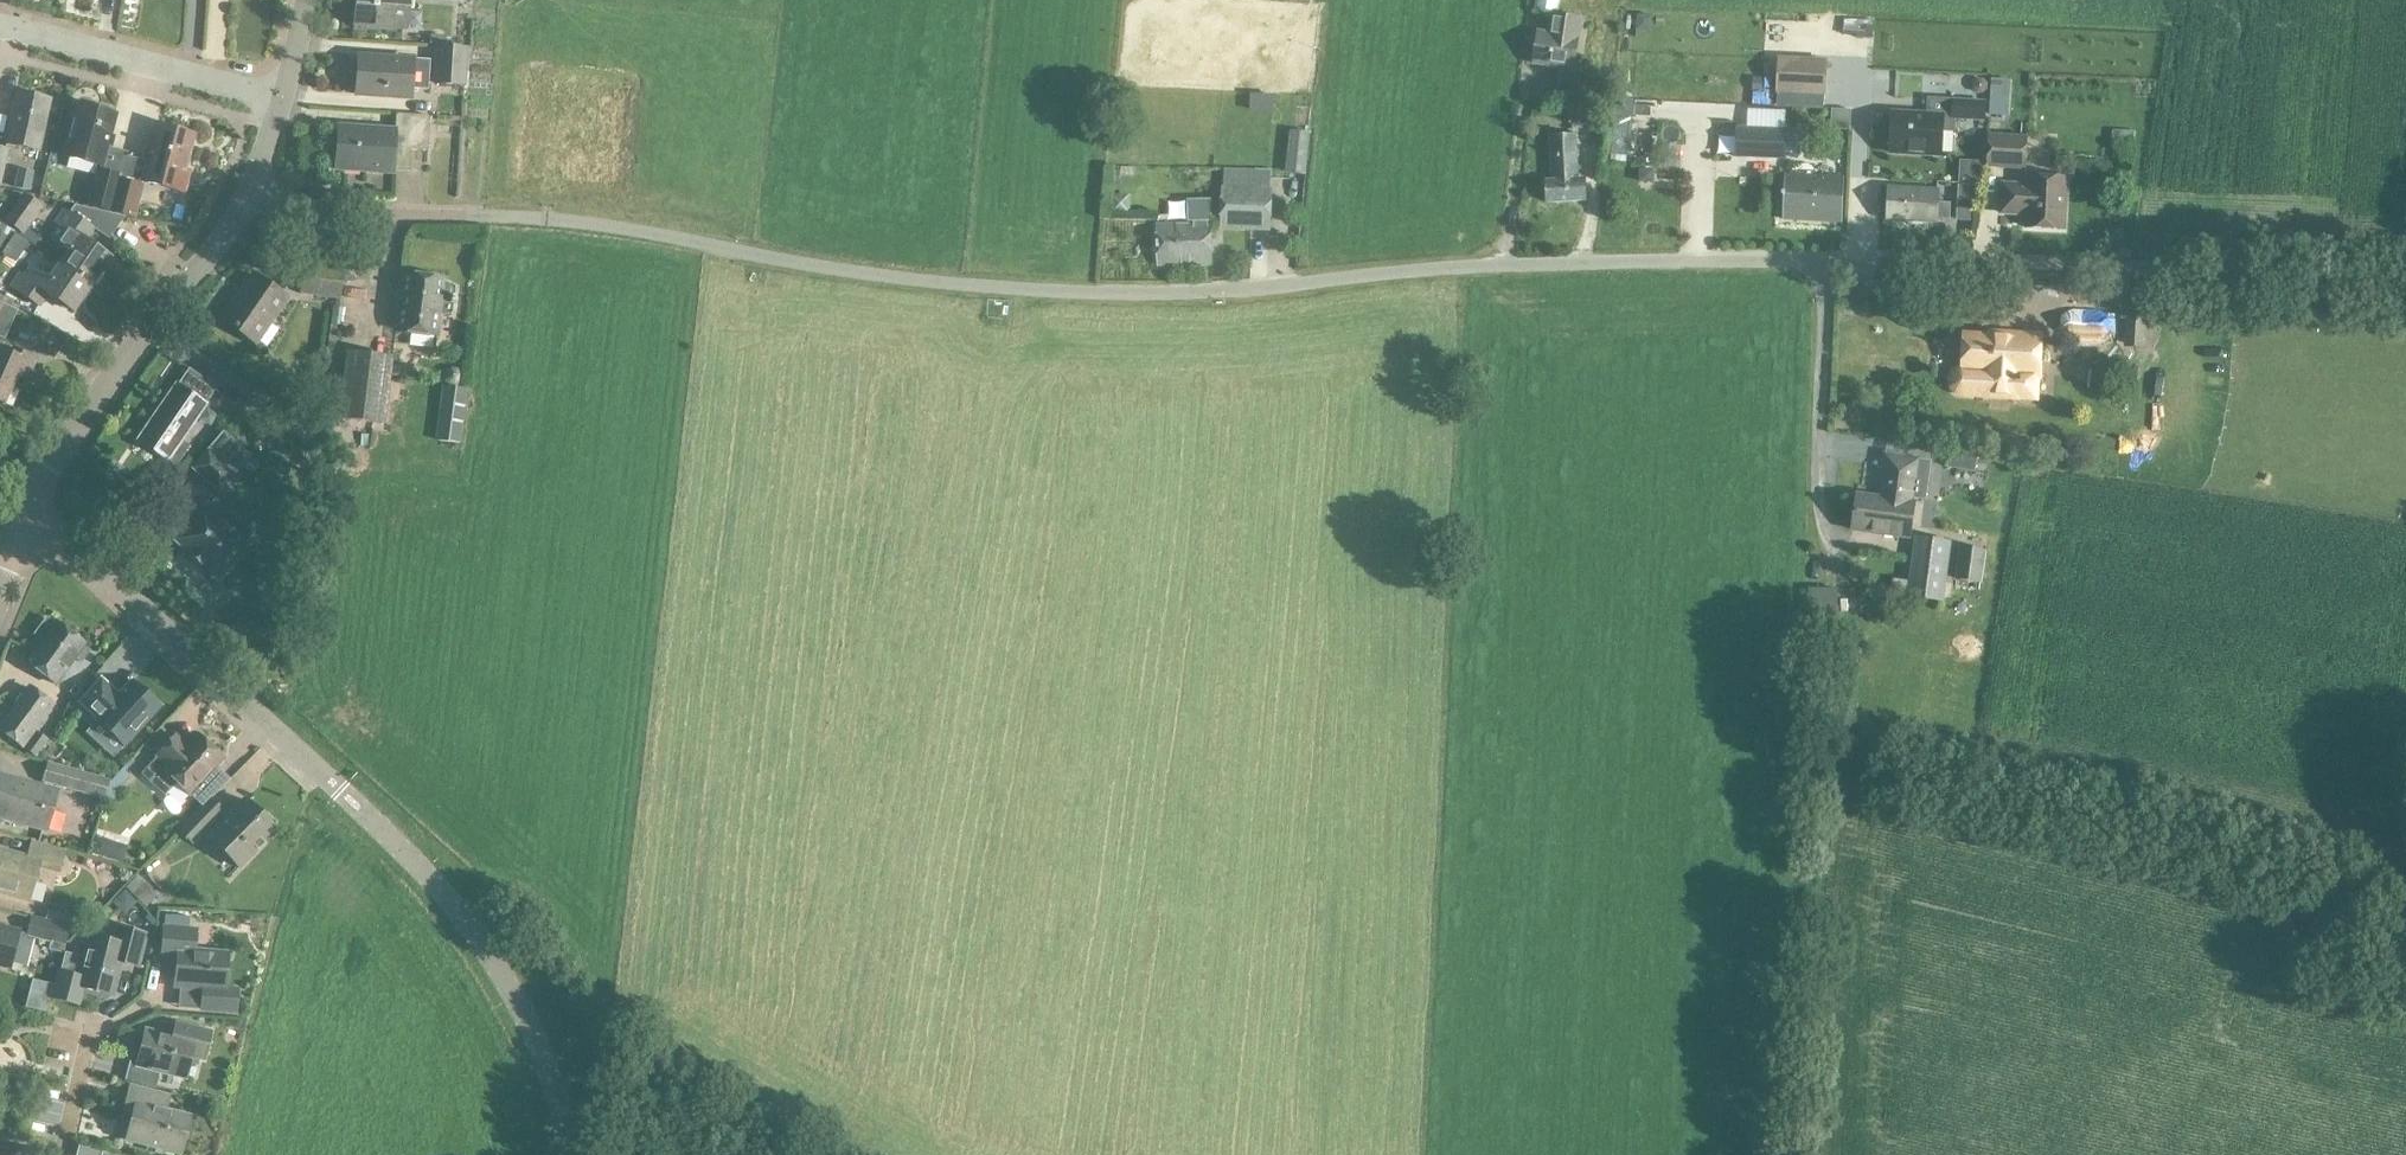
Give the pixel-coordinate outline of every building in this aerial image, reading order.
[(355,23),(405,27),(407,0),(356,0),(355,23)] [(1534,9),(1559,12),(1560,0),(1535,0),(1534,9)] [(1537,33),(1533,64),(1574,69),(1580,20),(1551,16),(1549,35),(1537,33)] [(434,45),(432,84),(465,87),(468,48),(434,45)] [(427,61),(359,56),(356,94),(410,98),(411,87),(426,88),(427,61)] [(1824,60),(1778,58),(1777,94),(1823,96),(1824,60)] [(1578,82),(1558,79),(1556,96),(1577,92),(1578,82)] [(2009,82),(1993,81),(1991,114),(2008,115),(2009,82)] [(38,150),(49,100),(16,93),(5,143),(38,150)] [(1630,157),(1633,101),(1613,99),(1606,155),(1630,157)] [(1984,103),(1953,101),(1952,119),(1983,121),(1984,103)] [(114,116),(110,115),(107,109),(96,106),(91,110),(78,106),(65,157),(101,166),(114,116)] [(1850,129),(1850,109),(1832,109),(1831,128),(1850,129)] [(1890,149),(1940,152),(1942,114),(1892,111),(1890,149)] [(429,116),(396,114),(395,130),(338,126),(335,170),(365,172),(365,170),(408,172),(410,150),(426,151),(429,116)] [(1982,136),(2018,136),(2018,123),(1982,122),(1982,136)] [(156,126),(141,181),(183,192),(188,171),(184,170),(193,136),(156,126)] [(1738,128),(1736,156),(1783,159),(1785,130),(1738,128)] [(1303,174),(1308,132),(1294,130),(1288,172),(1303,174)] [(1549,136),(1551,181),(1545,182),(1547,204),(1585,201),(1583,179),(1577,180),(1574,135),(1549,136)] [(1987,165),(2024,168),(2026,139),(1989,137),(1987,165)] [(0,146),(0,185),(1,185),(8,148),(0,146)] [(1790,160),(1790,175),(1785,174),(1783,220),(1841,223),(1843,177),(1814,176),(1814,161),(1810,157),(1795,157),(1790,160)] [(40,186),(44,164),(35,162),(33,172),(33,173),(34,173),(33,184),(40,186)] [(1979,185),(1982,164),(1961,163),(1960,184),(1979,185)] [(17,168),(13,187),(29,191),(33,173),(33,172),(17,168)] [(1271,192),(1254,191),(1254,169),(1224,168),(1223,186),(1222,186),(1220,228),(1269,230),(1271,192)] [(119,176),(100,171),(99,170),(89,206),(110,212),(118,179),(119,176)] [(2002,185),(2000,213),(2027,215),(2026,228),(2063,230),(2066,178),(2029,177),(2028,186),(2002,185)] [(141,186),(118,179),(110,212),(133,218),(141,186)] [(1957,186),(1956,200),(1956,221),(1974,222),(1975,200),(1975,187),(1957,186)] [(1938,190),(1888,187),(1886,220),(1936,223),(1938,190)] [(23,193),(4,220),(20,231),(39,204),(23,193)] [(1209,224),(1206,224),(1206,220),(1209,220),(1209,201),(1187,201),(1187,221),(1192,221),(1192,224),(1156,225),(1157,266),(1210,265),(1209,224)] [(55,242),(69,252),(60,264),(91,285),(109,259),(84,241),(92,229),(65,210),(56,224),(64,229),(55,242)] [(299,295),(340,300),(344,269),(303,263),(299,295)] [(72,312),(91,285),(60,264),(49,280),(36,271),(29,281),(21,274),(12,287),(39,306),(47,294),(72,312)] [(452,295),(453,286),(442,280),(442,278),(399,273),(393,330),(436,335),(438,309),(449,310),(449,312),(450,313),(451,303),(453,303),(453,295),(452,295)] [(255,343),(286,298),(252,275),(221,320),(255,343)] [(4,338),(14,316),(17,317),(24,315),(26,311),(18,306),(0,295),(0,337),(4,338)] [(2073,310),(2060,317),(2059,332),(2069,342),(2097,343),(2110,335),(2111,317),(2102,311),(2073,310)] [(2125,314),(2123,347),(2144,348),(2144,339),(2151,339),(2152,319),(2147,318),(2147,315),(2125,314)] [(1965,336),(1963,371),(1957,373),(1952,379),(1952,386),(1956,392),(1963,394),(2032,398),(2034,376),(2037,376),(2039,340),(2038,340),(2038,336),(2010,334),(2010,339),(1965,336)] [(33,360),(13,351),(10,356),(0,352),(0,403),(2,404),(15,375),(24,380),(33,360)] [(382,422),(389,357),(344,353),(337,417),(382,422)] [(235,402),(246,387),(216,367),(206,381),(189,369),(138,440),(166,460),(216,389),(235,402)] [(270,399),(254,388),(240,409),(262,410),(270,399)] [(459,439),(464,392),(445,390),(440,437),(459,439)] [(249,454),(223,432),(192,468),(218,490),(249,454)] [(1852,530),(1888,535),(1909,537),(1915,498),(1923,499),(1925,485),(1915,483),(1918,460),(1885,455),(1878,499),(1856,496),(1852,530)] [(246,526),(215,499),(207,509),(203,505),(174,539),(191,554),(190,556),(201,566),(202,564),(220,579),(249,545),(238,536),(246,526)] [(1915,538),(1907,597),(1942,602),(1950,543),(1915,538)] [(1959,546),(1954,579),(1982,583),(1986,550),(1959,546)] [(278,613),(287,602),(263,584),(254,595),(278,613)] [(44,676),(74,636),(54,622),(53,624),(46,618),(35,634),(41,639),(24,662),(44,676)] [(85,645),(74,636),(44,676),(55,684),(75,657),(80,661),(89,650),(84,646),(85,645)] [(124,746),(159,707),(131,682),(118,695),(101,679),(80,702),(97,718),(96,720),(124,746)] [(0,726),(0,729),(21,745),(52,704),(29,687),(0,726)] [(35,732),(24,747),(35,755),(46,739),(35,732)] [(165,797),(176,784),(190,796),(216,767),(223,759),(196,734),(186,744),(175,734),(155,756),(156,757),(140,775),(165,797)] [(117,783),(108,781),(109,780),(46,762),(41,781),(112,801),(117,783)] [(216,767),(190,796),(201,806),(210,797),(212,799),(229,779),(216,767)] [(57,790),(0,774),(0,818),(45,831),(57,790)] [(201,806),(178,830),(192,843),(224,811),(212,799),(210,797),(201,806)] [(238,867),(274,829),(243,799),(207,836),(238,867)] [(63,851),(31,842),(26,858),(0,850),(0,892),(27,899),(36,865),(57,871),(63,851)] [(47,909),(45,918),(68,924),(70,914),(47,909)] [(68,924),(45,918),(45,919),(30,915),(25,936),(49,941),(48,949),(62,952),(68,924)] [(18,931),(0,926),(0,965),(9,967),(18,931)] [(145,934),(117,927),(113,942),(91,936),(84,959),(64,954),(52,999),(77,1005),(82,988),(112,996),(120,963),(137,967),(145,934)] [(173,988),(201,990),(200,1011),(233,1013),(235,991),(223,990),(226,954),(195,951),(196,932),(164,930),(162,953),(176,954),(173,988)] [(176,1036),(147,1028),(137,1065),(130,1063),(126,1079),(155,1087),(159,1071),(188,1078),(194,1056),(207,1059),(214,1032),(179,1023),(176,1036)] [(180,1153),(189,1117),(165,1111),(169,1096),(132,1087),(126,1110),(135,1112),(128,1139),(180,1153)] [(77,1145),(75,1154),(115,1154),(77,1145)] [(116,1154),(137,1154),(138,1149),(119,1145),(116,1154)]
